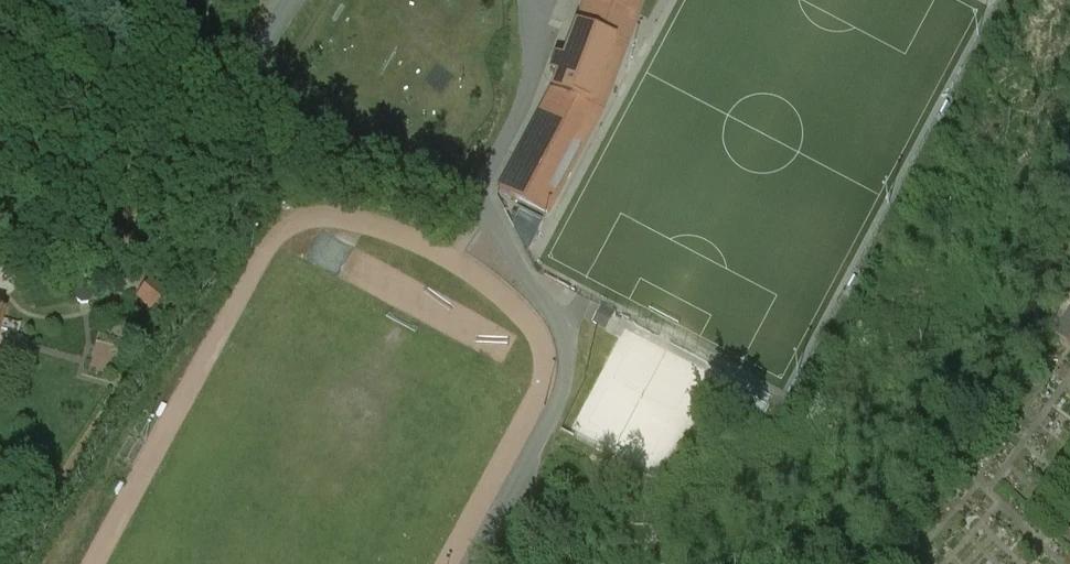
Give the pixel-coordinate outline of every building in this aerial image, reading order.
[(553,92),(499,192),(547,217),(601,111),(641,6),(640,0),(587,0),(577,28),(582,30),(570,63),(571,65),(565,97),(553,92)]
